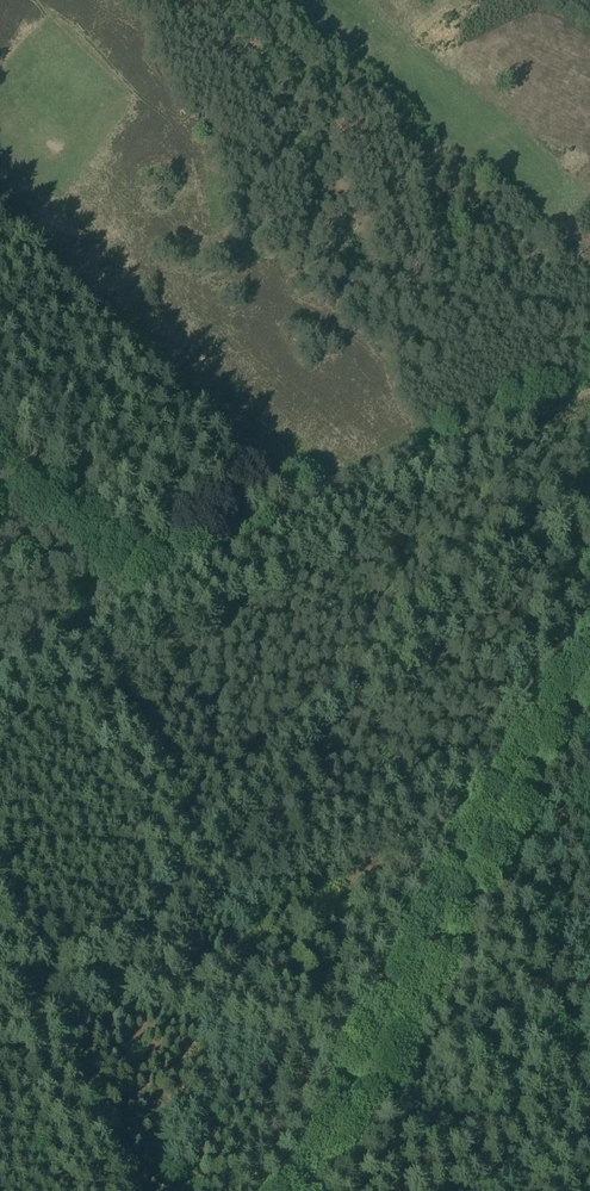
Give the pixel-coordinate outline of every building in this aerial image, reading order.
[(510,977),(499,990),(506,995),(516,982),(510,977)] [(438,1190),(455,1190),(450,1183),(438,1190)]
